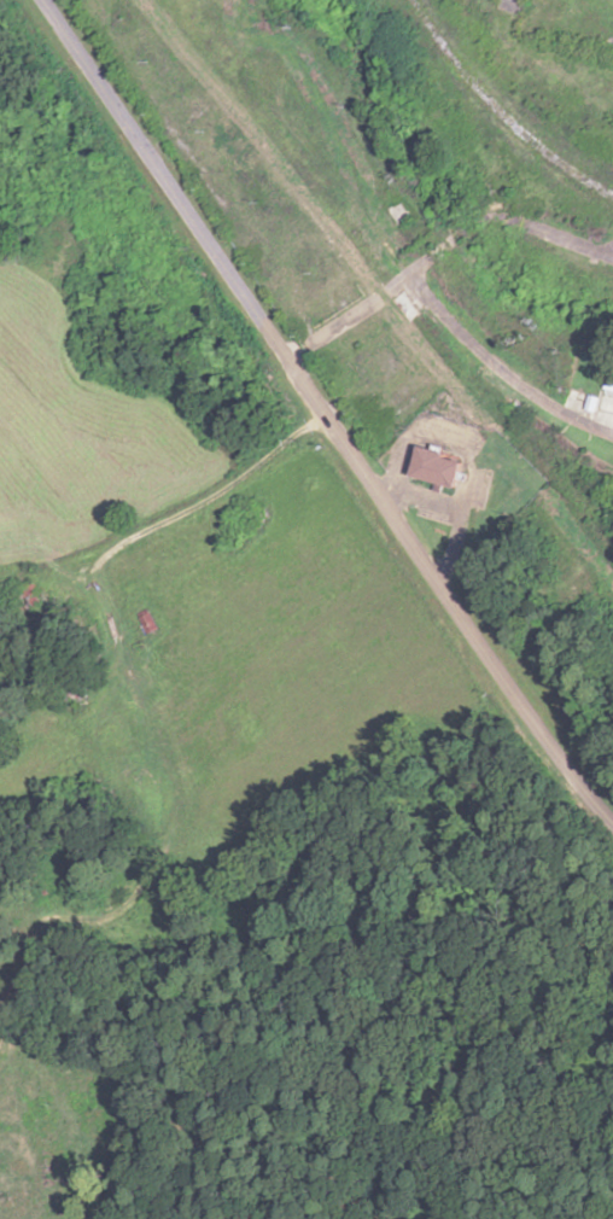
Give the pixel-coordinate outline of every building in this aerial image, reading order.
[(414,477),(457,488),(464,459),(421,448),(414,477)] [(240,505),(247,525),(259,521),(252,501),(240,505)] [(27,613),(45,598),(30,581),(12,596),(27,613)] [(156,630),(148,611),(138,615),(146,634),(156,630)]
